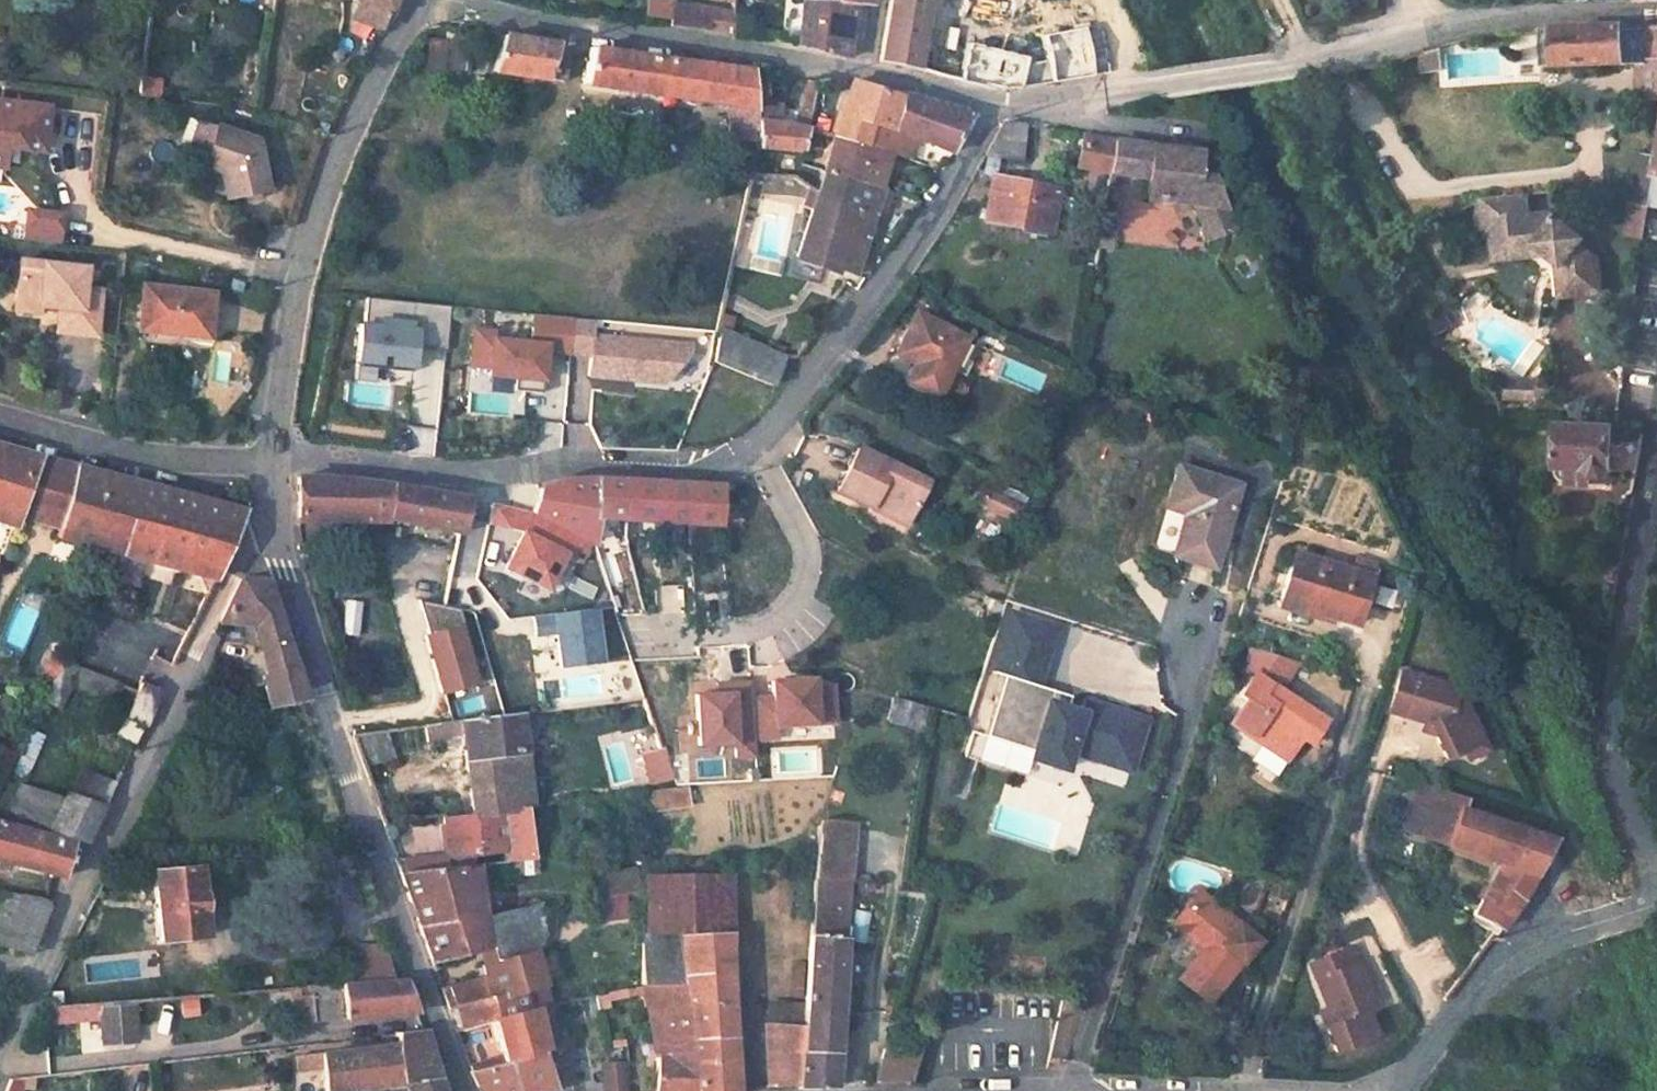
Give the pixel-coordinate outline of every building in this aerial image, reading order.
[(349,19),(381,29),(388,14),(393,0),(354,0),(349,19)] [(684,0),(669,0),(667,20),(700,25),(700,15),(708,16),(708,2),(684,0)] [(833,4),(805,0),(798,0),(792,42),(818,47),(844,55),(852,0),(833,0),(833,4)] [(881,57),(915,66),(921,39),(929,0),(891,0),(881,57)] [(1537,30),(1538,67),(1636,65),(1637,97),(1656,99),(1656,27),(1621,27),(1537,30)] [(492,31),(480,70),(491,71),(503,33),(492,31)] [(425,36),(422,64),(472,70),(476,35),(448,32),(447,39),(425,36)] [(503,33),(491,71),(564,82),(569,52),(557,41),(503,33)] [(993,52),(921,39),(915,66),(980,79),(993,52)] [(1093,49),(1065,43),(1061,62),(1051,59),(1046,81),(1089,73),(1093,49)] [(590,55),(583,84),(697,102),(702,65),(592,49),(590,55)] [(1051,59),(995,49),(993,52),(980,79),(1016,86),(1046,81),(1051,59)] [(1424,53),(1426,74),(1441,72),(1438,49),(1424,53)] [(702,65),(697,102),(726,106),(754,110),(751,72),(702,65)] [(139,95),(157,97),(161,73),(141,70),(139,95)] [(755,81),(757,100),(768,100),(765,81),(755,81)] [(805,81),(795,125),(806,126),(817,83),(805,81)] [(849,81),(841,108),(894,123),(903,96),(849,81)] [(903,96),(885,152),(891,154),(910,159),(915,139),(949,154),(971,116),(903,96)] [(0,102),(0,165),(2,165),(4,147),(42,151),(46,107),(0,102)] [(726,106),(730,131),(756,135),(754,110),(726,106)] [(841,108),(832,136),(885,152),(894,123),(841,108)] [(264,192),(254,140),(214,126),(195,120),(187,148),(205,153),(201,167),(228,176),(232,198),(264,192)] [(1002,122),(983,158),(1020,161),(1025,126),(1002,122)] [(759,123),(760,150),(801,152),(808,126),(806,126),(795,125),(759,123)] [(1079,160),(1078,167),(1108,172),(1114,140),(1083,135),(1081,152),(1079,160)] [(832,136),(821,172),(879,190),(891,154),(885,152),(832,136)] [(1114,140),(1108,172),(1147,179),(1151,146),(1114,140)] [(1147,179),(1145,200),(1193,206),(1190,220),(1230,226),(1210,174),(1197,172),(1201,151),(1151,146),(1147,179)] [(1074,150),(1072,158),(1079,160),(1081,152),(1074,150)] [(1655,160),(1635,157),(1630,189),(1651,193),(1654,179),(1656,160),(1655,160)] [(821,172),(814,192),(876,211),(882,191),(879,190),(821,172)] [(991,179),(983,219),(1047,232),(1055,191),(991,179)] [(807,186),(800,206),(809,209),(814,192),(807,186)] [(1651,193),(1630,189),(1628,203),(1649,207),(1651,193)] [(809,209),(794,256),(853,278),(876,211),(814,192),(809,209)] [(1526,194),(1482,200),(1487,237),(1492,237),(1516,234),(1518,247),(1535,245),(1551,258),(1554,254),(1578,272),(1580,293),(1604,290),(1599,255),(1582,242),(1584,238),(1551,212),(1529,215),(1526,194)] [(1649,207),(1628,203),(1622,234),(1643,238),(1649,207)] [(58,216),(24,212),(22,240),(55,244),(58,216)] [(1516,234),(1492,237),(1496,261),(1539,255),(1560,271),(1563,296),(1580,293),(1578,272),(1554,254),(1551,258),(1535,245),(1518,247),(1516,234)] [(51,338),(92,342),(96,295),(78,293),(80,272),(15,265),(11,305),(36,307),(36,311),(40,312),(41,308),(49,309),(49,313),(54,313),(51,338)] [(141,286),(137,330),(206,338),(211,294),(141,286)] [(10,314),(35,317),(36,311),(36,307),(11,305),(10,314)] [(940,389),(946,378),(950,368),(964,375),(979,346),(914,313),(894,352),(914,362),(904,382),(928,394),(940,389)] [(572,317),(531,314),(529,341),(491,338),(492,329),(472,328),(468,366),(484,367),(483,374),(540,379),(543,351),(569,353),(572,317)] [(732,318),(722,314),(719,330),(711,363),(771,388),(783,358),(728,334),(732,318)] [(593,319),(575,318),(572,354),(587,355),(586,381),(687,389),(690,341),(593,333),(593,319)] [(415,327),(354,322),(351,364),(412,369),(415,327)] [(1589,373),(1590,403),(1620,403),(1620,372),(1589,373)] [(1546,386),(1545,401),(1550,402),(1561,391),(1552,381),(1546,386)] [(1546,386),(1521,384),(1520,400),(1545,401),(1546,386)] [(398,451),(433,455),(436,427),(400,424),(398,451)] [(1556,427),(1555,468),(1566,469),(1584,470),(1592,479),(1599,480),(1607,472),(1610,430),(1556,427)] [(837,491),(906,525),(930,481),(860,446),(837,491)] [(3,476),(11,471),(18,451),(0,447),(0,486),(3,476)] [(40,457),(18,451),(11,471),(3,476),(0,486),(0,524),(12,528),(17,516),(40,457)] [(75,466),(40,457),(17,516),(59,528),(75,466)] [(137,483),(75,466),(59,528),(56,539),(111,554),(118,556),(137,483)] [(1179,467),(1166,508),(1185,514),(1172,556),(1212,569),(1239,486),(1179,467)] [(1566,469),(1564,489),(1591,490),(1592,479),(1584,470),(1566,469)] [(296,480),(296,521),(386,522),(389,487),(341,481),(296,480)] [(540,488),(531,512),(590,543),(594,545),(596,519),(593,519),(595,481),(566,480),(540,488)] [(595,481),(593,519),(719,527),(720,487),(595,481)] [(245,511),(137,483),(118,556),(111,554),(104,568),(135,577),(140,561),(214,582),(245,511)] [(389,487),(386,522),(457,533),(463,535),(468,500),(457,498),(389,487)] [(989,506),(1018,521),(1027,505),(997,490),(989,506)] [(590,543),(531,512),(490,504),(485,526),(515,533),(496,571),(542,595),(563,558),(579,564),(590,543)] [(1294,555),(1281,596),(1319,607),(1317,614),(1354,625),(1373,565),(1354,559),(1349,572),(1294,555)] [(286,640),(283,630),(266,582),(239,579),(219,621),(250,625),(255,647),(286,640)] [(1281,596),(1278,608),(1316,620),(1317,614),(1319,607),(1281,596)] [(345,598),(340,636),(356,638),(361,600),(345,598)] [(423,605),(423,626),(458,626),(458,605),(423,605)] [(592,611),(529,618),(531,639),(548,637),(551,670),(598,665),(592,611)] [(1129,771),(1145,721),(1084,701),(1080,714),(1066,709),(1062,708),(1053,691),(1037,686),(1056,628),(1012,614),(993,673),(1004,676),(984,736),(1032,752),(1030,758),(1063,769),(1069,751),(1129,771)] [(416,638),(432,697),(471,687),(455,627),(416,638)] [(255,647),(262,676),(296,668),(286,640),(255,647)] [(1253,675),(1239,696),(1246,700),(1231,724),(1261,745),(1264,740),(1289,757),(1301,739),(1308,744),(1323,722),(1278,692),(1291,671),(1295,662),(1253,649),(1247,671),(1253,675)] [(60,659),(44,652),(34,675),(50,682),(60,659)] [(79,668),(60,659),(50,682),(41,703),(57,710),(60,712),(72,686),(79,668)] [(119,686),(79,668),(72,686),(111,701),(119,686)] [(262,676),(268,707),(306,700),(296,668),(262,676)] [(1459,688),(1402,670),(1390,710),(1424,721),(1421,729),(1437,734),(1450,759),(1466,751),(1486,740),(1469,706),(1454,702),(1459,688)] [(834,723),(832,688),(813,689),(813,680),(771,682),(772,698),(751,699),(750,682),(730,683),(731,694),(717,694),(694,696),(697,746),(733,744),(734,759),(754,758),(753,740),(775,738),(775,726),(834,723)] [(731,694),(730,683),(716,684),(717,694),(731,694)] [(159,694),(138,685),(125,717),(144,726),(154,704),(159,694)] [(1066,709),(1070,697),(1053,691),(1062,708),(1066,709)] [(57,710),(41,703),(7,782),(11,783),(23,786),(57,710)] [(460,735),(461,750),(522,742),(519,714),(458,721),(460,735)] [(144,726),(125,717),(116,737),(134,745),(144,726)] [(427,726),(429,744),(460,735),(458,721),(427,726)] [(353,735),(363,768),(395,759),(385,731),(353,735)] [(1261,745),(1257,751),(1282,768),(1289,757),(1264,740),(1261,745)] [(1491,749),(1486,740),(1466,751),(1470,759),(1491,749)] [(461,750),(469,815),(527,810),(531,809),(522,742),(461,750)] [(13,751),(0,745),(0,782),(13,751)] [(638,757),(647,787),(669,780),(659,750),(638,757)] [(115,785),(78,769),(65,795),(103,807),(115,785)] [(11,783),(0,808),(0,821),(15,825),(30,788),(23,786),(11,783)] [(1414,786),(1400,829),(1425,839),(1426,837),(1449,845),(1462,811),(1464,804),(1414,786)] [(64,799),(30,788),(15,825),(47,834),(64,799)] [(649,795),(651,810),(686,807),(684,791),(649,795)] [(103,807),(65,795),(64,799),(47,834),(86,844),(103,807)] [(828,808),(825,823),(851,825),(853,811),(828,808)] [(439,818),(443,857),(470,858),(506,853),(507,862),(533,859),(527,810),(469,815),(439,818)] [(1462,811),(1449,845),(1499,863),(1473,914),(1499,928),(1500,926),(1522,897),(1552,840),(1462,811)] [(816,838),(814,880),(847,882),(851,825),(821,823),(820,825),(817,829),(816,838)] [(62,878),(71,845),(0,826),(0,862),(62,878)] [(404,873),(444,869),(443,857),(402,860),(404,873)] [(499,863),(501,877),(535,875),(533,859),(507,862),(499,863)] [(399,874),(420,932),(483,917),(476,866),(444,869),(404,873),(399,874)] [(152,873),(159,941),(205,936),(197,868),(152,873)] [(590,876),(595,901),(620,897),(637,894),(640,893),(635,868),(590,876)] [(641,921),(641,937),(676,937),(729,936),(728,876),(643,876),(641,921)] [(814,880),(811,910),(846,912),(847,882),(814,880)] [(620,897),(623,909),(640,905),(637,894),(620,897)] [(1255,943),(1196,894),(1172,923),(1203,949),(1179,978),(1207,1001),(1255,943)] [(28,956),(51,903),(0,896),(0,948),(28,956)] [(448,1009),(456,1031),(491,1022),(549,1006),(534,953),(542,937),(539,910),(538,904),(483,917),(420,932),(431,963),(477,950),(483,979),(464,983),(470,1003),(448,1009)] [(798,1087),(798,1090),(835,1090),(837,1056),(834,1055),(846,912),(811,910),(802,1028),(800,1062),(798,1087)] [(676,937),(681,972),(729,971),(729,936),(676,937)] [(641,937),(640,985),(682,986),(681,972),(676,937),(641,937)] [(1351,947),(1315,963),(1321,978),(1314,980),(1326,1008),(1333,1026),(1326,1029),(1336,1053),(1377,1036),(1368,1013),(1365,1006),(1374,1002),(1351,947)] [(458,963),(462,973),(478,968),(475,958),(458,963)] [(1315,963),(1308,965),(1314,980),(1321,978),(1315,963)] [(692,1043),(695,1090),(726,1090),(725,1064),(733,1064),(729,971),(681,972),(682,986),(692,1043)] [(341,984),(344,1020),(416,1014),(404,980),(341,984)] [(441,989),(448,1009),(470,1003),(464,983),(441,989)] [(312,987),(316,1021),(344,1020),(341,984),(312,987)] [(654,1090),(695,1090),(692,1043),(682,986),(640,985),(654,1062),(654,1090)] [(179,1015),(195,1017),(198,997),(181,995),(179,1015)] [(1374,1002),(1365,1006),(1368,1013),(1377,1009),(1374,1002)] [(137,1003),(98,1003),(99,1045),(137,1045),(137,1003)] [(765,1003),(764,1024),(798,1027),(800,1005),(765,1003)] [(501,1057),(503,1064),(540,1055),(539,1048),(557,1043),(549,1006),(491,1022),(501,1057)] [(1326,1008),(1318,1011),(1326,1029),(1333,1026),(1326,1008)] [(764,1024),(766,1062),(800,1062),(802,1028),(798,1027),(764,1024)] [(325,1090),(326,1090),(402,1083),(400,1088),(437,1079),(424,1035),(422,1030),(395,1032),(395,1048),(367,1051),(365,1048),(321,1053),(325,1090)] [(561,1042),(563,1053),(571,1051),(568,1041),(561,1042)] [(477,1090),(549,1090),(571,1084),(563,1053),(561,1042),(557,1043),(539,1048),(540,1055),(503,1064),(471,1072),(468,1073),(477,1090)] [(885,1042),(873,1084),(907,1083),(917,1049),(885,1042)] [(468,1065),(471,1072),(503,1064),(501,1057),(468,1065)] [(766,1062),(767,1088),(798,1087),(800,1062),(766,1062)] [(726,1090),(735,1090),(733,1064),(725,1064),(726,1090)] [(604,1090),(626,1090),(623,1067),(602,1070),(604,1090)] [(401,1090),(441,1090),(437,1079),(400,1088),(401,1090)]
